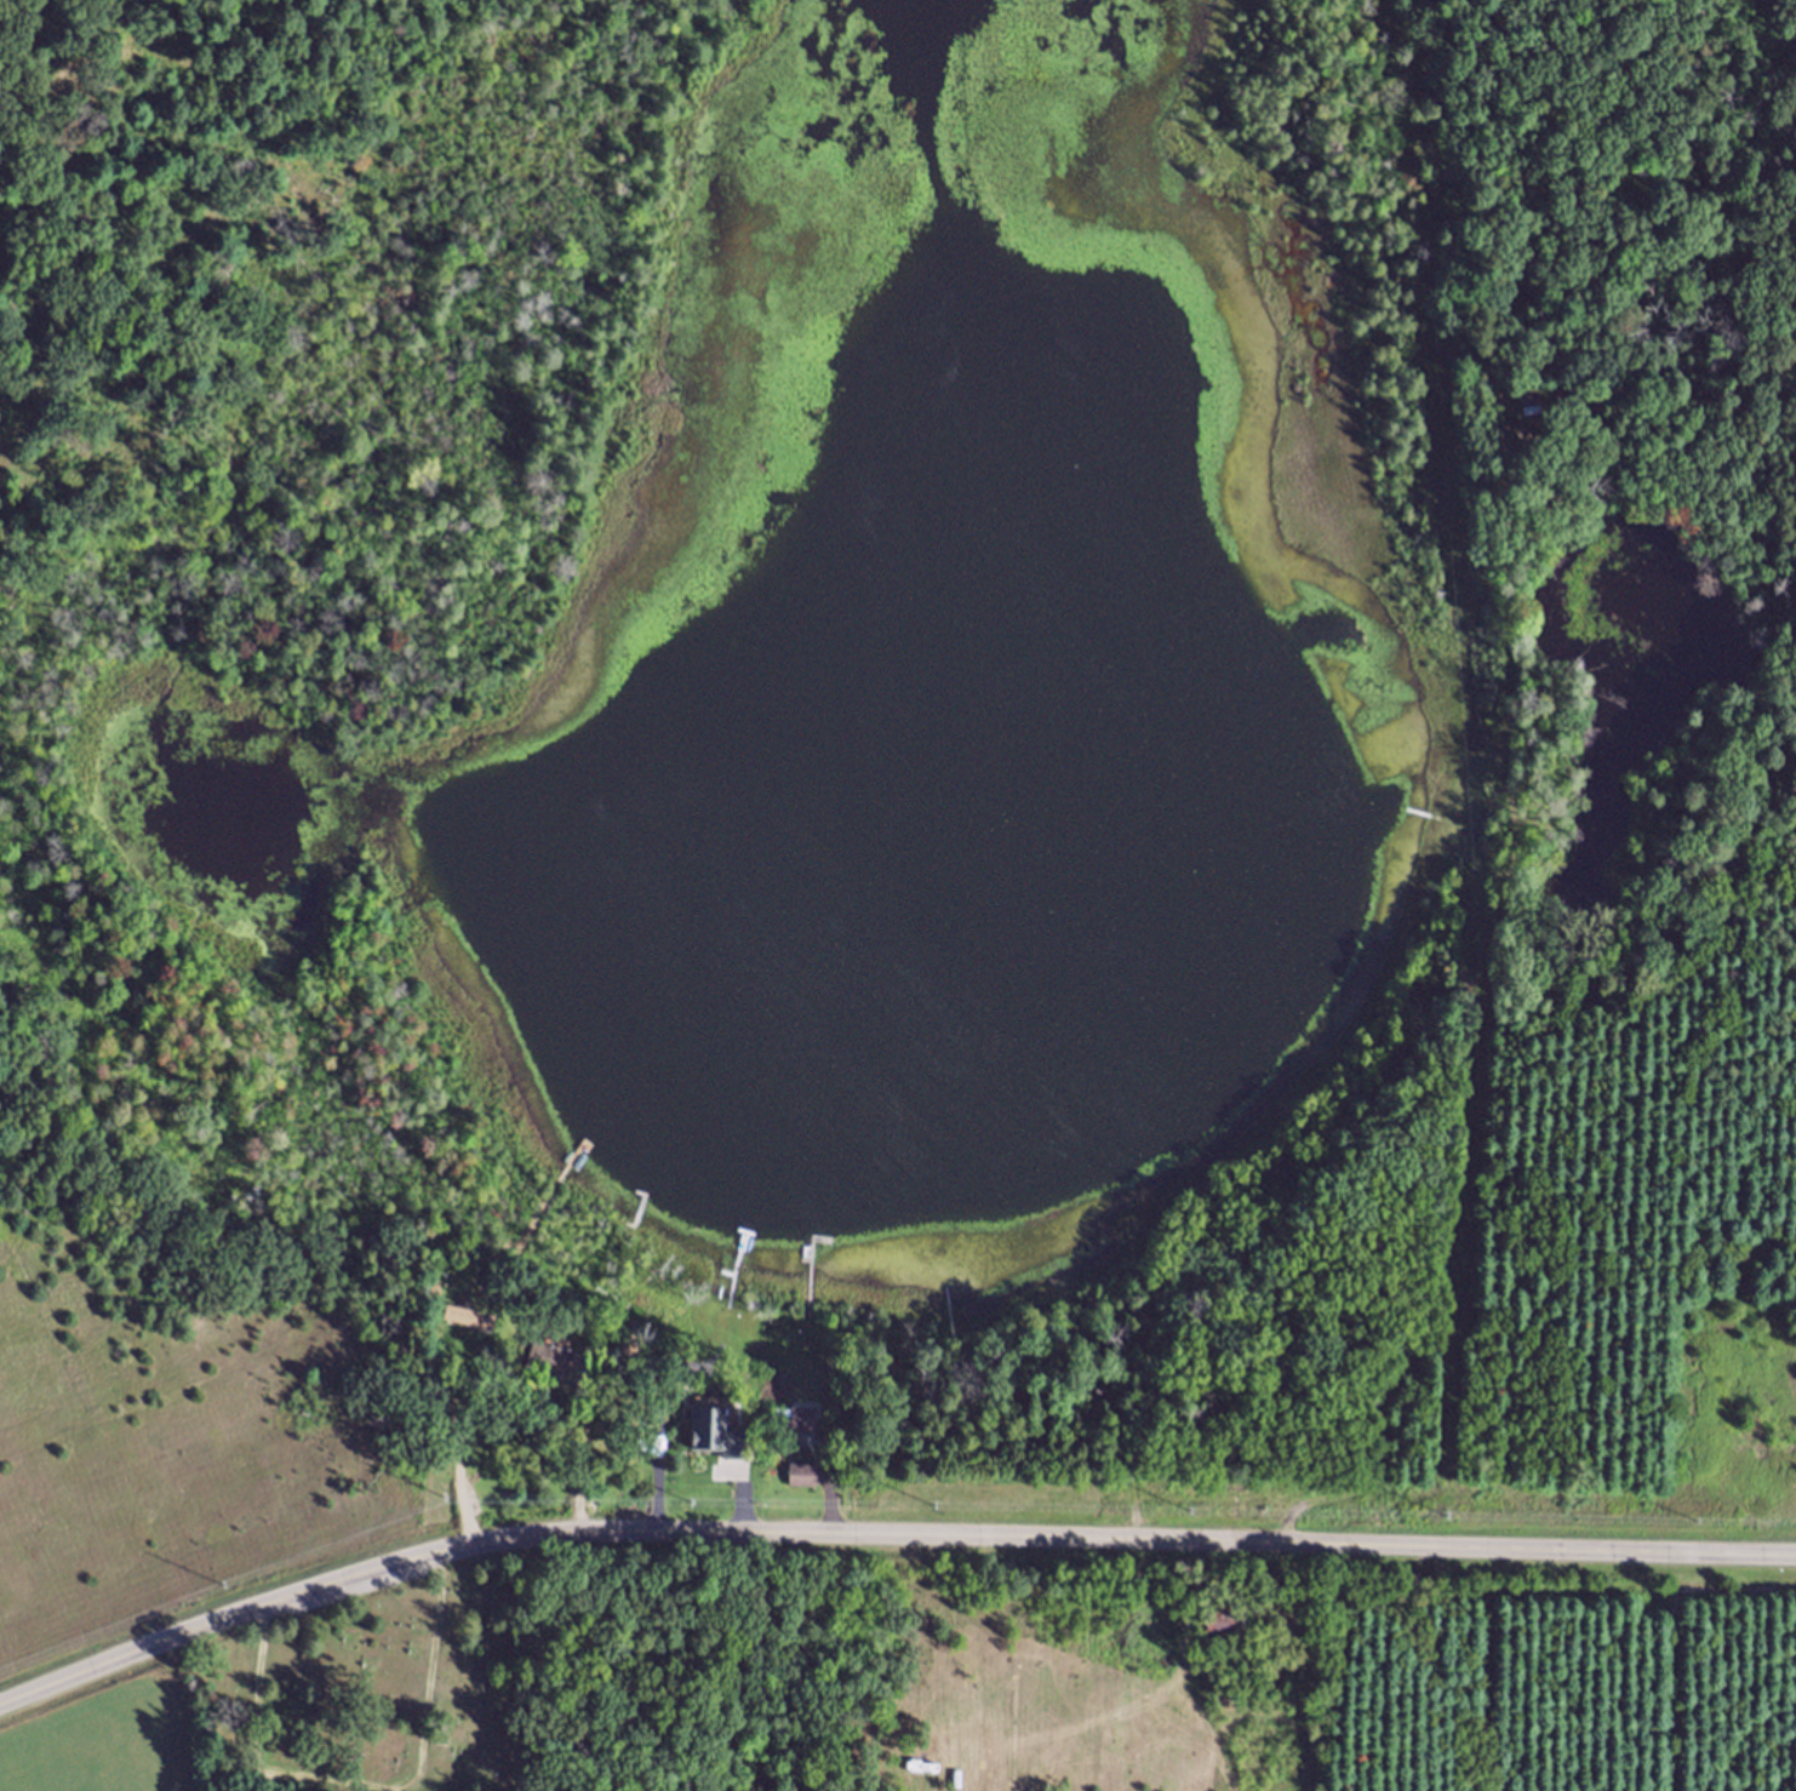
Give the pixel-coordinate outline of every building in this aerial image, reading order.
[(440,1333),(476,1342),(480,1325),(444,1316),(440,1333)] [(771,1445),(814,1445),(814,1420),(771,1420),(771,1445)] [(699,1421),(699,1463),(727,1463),(727,1421),(699,1421)] [(814,1477),(787,1477),(787,1499),(814,1499),(814,1477)] [(1198,1648),(1233,1648),(1233,1621),(1198,1621),(1198,1648)]
